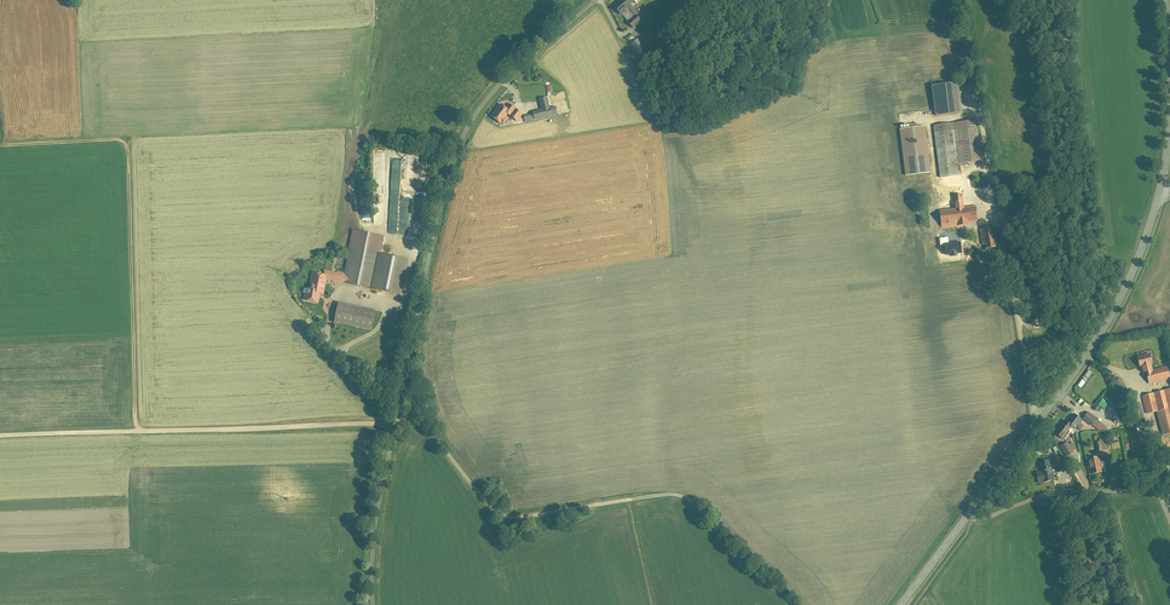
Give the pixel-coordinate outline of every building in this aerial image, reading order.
[(630,8),(632,7),(629,4),(633,0),(623,0),(614,8),(621,16),(626,11),(630,8)] [(636,15),(630,8),(626,11),(633,18),(628,23),(633,29),(643,21),(637,14),(636,15)] [(632,45),(642,57),(657,45),(653,39),(644,46),(639,40),(632,45)] [(933,87),(936,115),(961,112),(957,84),(933,87)] [(524,114),(526,123),(559,116),(557,107),(552,108),(550,97),(541,99),(543,110),(524,114)] [(499,125),(500,123),(503,126),(507,121),(504,118),(506,116),(517,124),(523,116),(511,107),(507,111),(500,105),(490,118),(499,125)] [(977,120),(954,124),(959,164),(982,161),(977,120)] [(977,207),(964,208),(962,199),(964,199),(962,177),(960,177),(959,164),(954,124),(934,126),(942,185),(943,201),(953,200),(955,209),(941,211),(942,227),(979,223),(977,207)] [(1015,204),(1006,206),(1009,227),(1018,225),(1015,204)] [(981,230),(984,249),(996,247),(994,228),(981,230)] [(322,270),(322,274),(324,274),(323,279),(343,283),(343,284),(371,289),(378,253),(381,237),(353,231),(344,275),(322,270)] [(378,253),(371,289),(400,295),(407,258),(378,253)] [(318,304),(323,279),(324,274),(322,274),(313,272),(310,290),(305,289),(303,301),(318,304)] [(337,303),(333,323),(370,330),(374,309),(337,303)] [(1150,366),(1153,365),(1151,355),(1138,358),(1140,368),(1142,368),(1144,376),(1148,375),(1150,384),(1169,380),(1169,377),(1168,368),(1152,372),(1150,366)] [(1123,378),(1115,382),(1122,398),(1130,394),(1123,378)] [(1142,396),(1146,415),(1156,413),(1162,436),(1169,435),(1169,390),(1142,396)] [(1090,412),(1083,420),(1092,427),(1099,419),(1090,412)] [(1135,415),(1137,428),(1145,427),(1144,414),(1135,415)] [(1055,432),(1064,439),(1079,422),(1071,415),(1055,432)] [(1096,438),(1097,450),(1109,450),(1108,438),(1096,438)] [(1068,443),(1060,447),(1066,457),(1073,453),(1068,443)] [(1034,460),(1037,484),(1054,482),(1051,458),(1034,460)] [(1098,458),(1088,459),(1091,475),(1101,474),(1098,458)]
